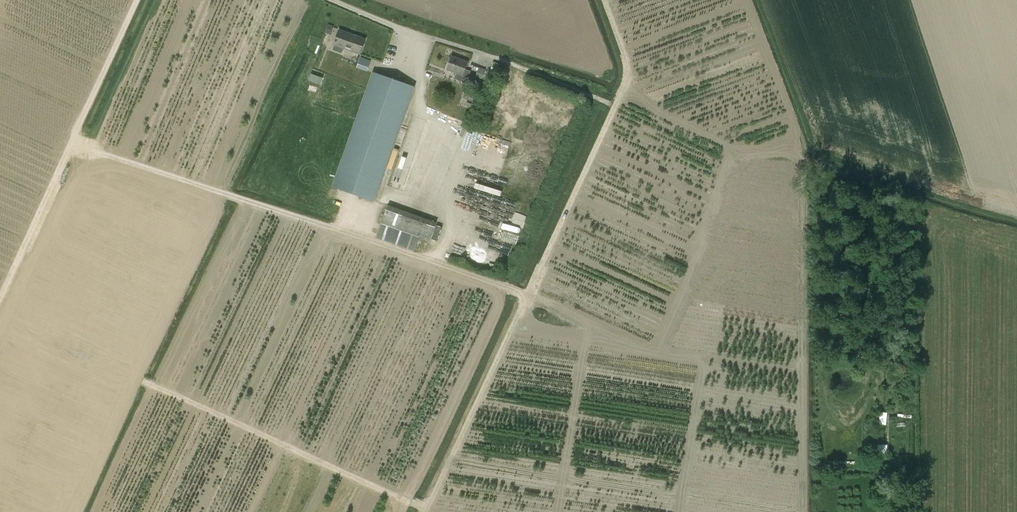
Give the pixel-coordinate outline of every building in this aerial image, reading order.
[(344,49),(360,54),(365,39),(339,29),(333,45),(335,45),(333,50),(343,54),(344,49)] [(360,56),(356,66),(366,70),(370,61),(360,56)] [(466,83),(471,71),(466,69),(468,62),(451,56),(446,70),(456,74),(454,79),(466,83)] [(322,78),(311,74),(309,80),(320,84),(322,78)] [(373,200),(413,87),(374,74),(335,187),(373,200)] [(415,252),(420,238),(430,241),(437,222),(389,205),(378,238),(415,252)]
